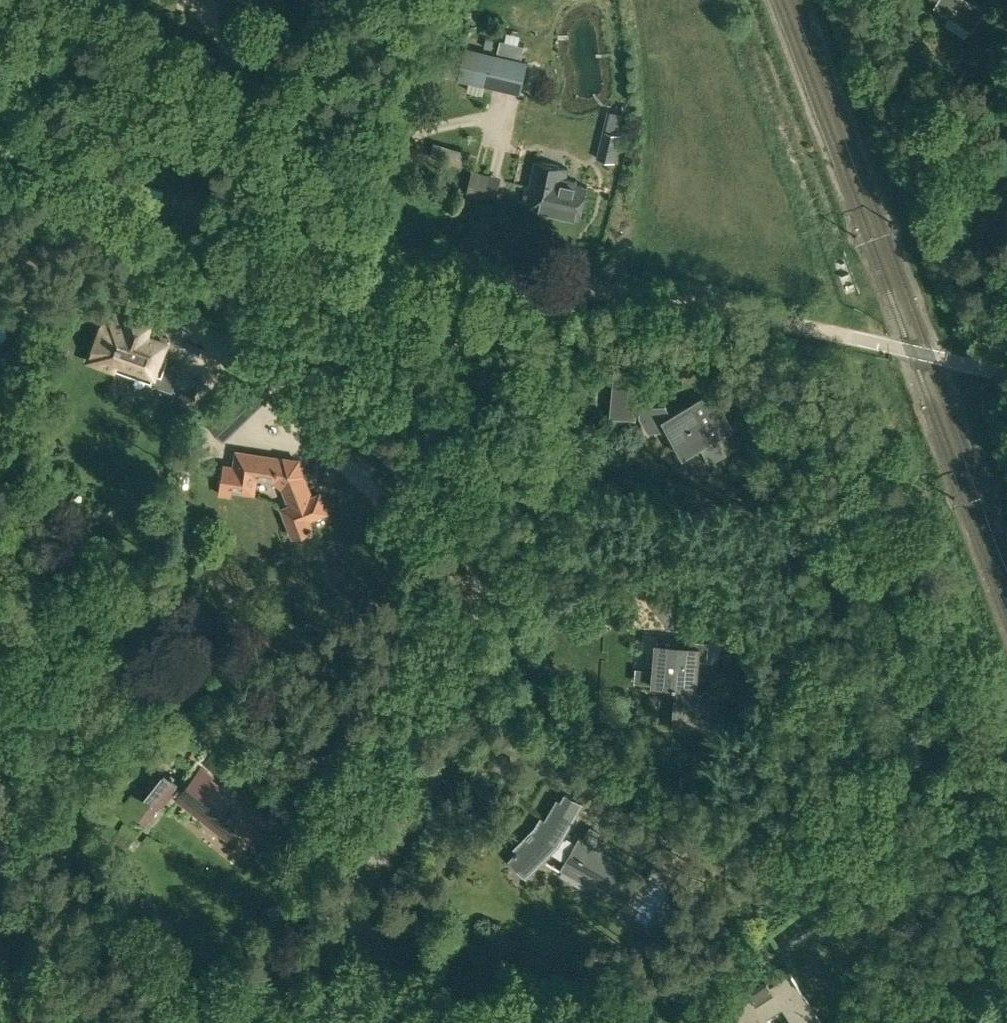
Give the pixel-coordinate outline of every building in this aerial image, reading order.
[(971,28),(983,11),(967,0),(941,0),(937,5),(971,28)] [(524,42),(501,37),(498,48),(521,54),(524,42)] [(486,85),(521,94),(527,69),(493,60),(486,85)] [(597,157),(615,162),(622,133),(603,129),(597,157)] [(524,204),(580,217),(588,184),(577,181),(578,178),(566,176),(568,165),(536,157),(530,185),(528,185),(524,204)] [(150,383),(173,391),(181,368),(172,365),(166,363),(168,357),(164,356),(170,338),(151,331),(150,334),(146,333),(150,321),(132,314),(131,318),(107,310),(90,358),(151,380),(150,383)] [(615,368),(610,416),(636,419),(641,371),(615,368)] [(668,428),(683,456),(734,428),(714,390),(671,413),(666,403),(647,405),(646,406),(644,406),(642,408),(641,409),(640,410),(640,411),(639,412),(639,414),(639,416),(640,417),(640,419),(647,430),(668,428)] [(184,397),(180,408),(195,413),(199,402),(184,397)] [(301,468),(299,469),(291,463),(291,459),(238,451),(236,466),(224,464),(220,492),(232,494),(233,488),(251,490),(253,476),(274,480),(274,478),(279,478),(287,484),(291,497),(286,498),(289,506),(285,507),(287,510),(286,511),(290,522),(291,522),(297,537),(316,529),(311,518),(329,511),(321,493),(312,496),(301,468)] [(310,556),(315,569),(331,563),(326,550),(310,556)] [(684,728),(718,731),(721,695),(696,693),(700,646),(656,642),(653,683),(676,685),(674,718),(685,719),(684,728)] [(235,826),(257,843),(272,824),(234,795),(241,786),(229,776),(222,785),(213,777),(214,775),(201,765),(185,786),(173,777),(175,775),(171,772),(169,774),(164,770),(144,795),(133,788),(126,797),(116,789),(106,801),(133,822),(138,816),(147,823),(172,792),(227,836),(235,826)] [(591,881),(626,902),(642,874),(581,838),(574,850),(560,842),(582,803),(566,794),(562,801),(558,799),(541,830),(531,840),(527,837),(514,850),(516,851),(514,854),(516,855),(510,860),(527,876),(551,852),(567,861),(563,868),(589,883),(591,881)] [(0,821),(0,835),(2,838),(14,827),(5,816),(0,821)] [(657,925),(646,946),(665,956),(676,935),(657,925)] [(768,982),(751,993),(753,997),(734,1010),(742,1022),(772,1022),(768,1017),(783,1007),(793,1022),(822,1022),(790,974),(771,986),(768,982)]
